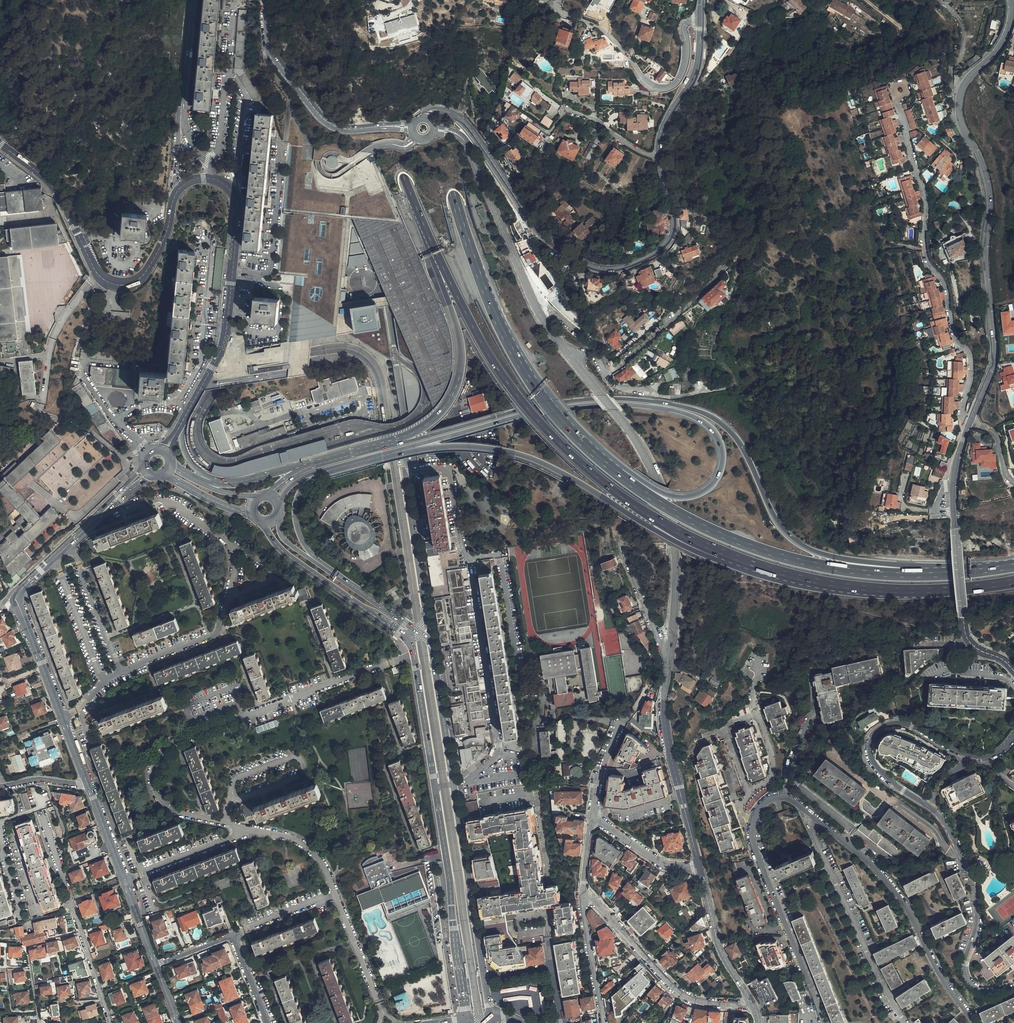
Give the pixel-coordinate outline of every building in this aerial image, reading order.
[(200,20),(192,107),(209,109),(215,38),(219,0),(202,0),(200,20)] [(588,7),(597,13),(601,7),(608,12),(616,0),(593,0),(588,7)] [(639,0),(634,0),(630,8),(639,13),(644,3),(639,0)] [(790,0),(788,0),(787,2),(796,11),(797,10),(801,13),(806,7),(798,0),(790,0)] [(858,16),(854,13),(854,12),(855,11),(847,5),(846,6),(835,0),(830,0),(828,5),(829,6),(826,10),(834,14),(835,12),(837,10),(852,19),(855,20),(858,16)] [(234,68),(242,69),(246,15),(245,15),(246,10),(239,10),(238,15),(234,68)] [(837,10),(835,12),(844,17),(850,21),(852,19),(837,10)] [(734,31),(741,20),(731,14),(729,17),(727,16),(722,23),(723,24),(723,25),(723,27),(726,29),(729,29),(730,28),(734,31)] [(1001,30),(1004,23),(1001,22),(997,21),(995,27),(995,29),(1001,30)] [(892,34),(896,28),(890,24),(888,28),(891,31),(890,32),(892,34)] [(649,41),(653,29),(643,25),(638,37),(649,41)] [(560,29),(556,40),(569,44),(573,30),(565,27),(564,30),(560,29)] [(990,44),(993,46),(996,41),(1001,32),(1001,30),(995,29),(995,30),(995,33),(995,34),(990,44)] [(608,46),(606,40),(603,41),(603,39),(598,41),(597,40),(593,41),(591,38),(584,40),(583,43),(584,44),(586,50),(589,48),(591,48),(595,50),(590,52),(591,55),(594,55),(596,54),(597,52),(599,52),(600,52),(601,52),(608,49),(607,46),(608,46)] [(569,44),(556,40),(555,44),(570,49),(571,44),(569,44)] [(615,53),(615,62),(624,62),(624,55),(622,53),(615,53)] [(966,63),(970,68),(981,59),(977,54),(966,63)] [(1007,61),(1006,61),(1005,63),(1002,62),(999,73),(1005,75),(1006,72),(1013,73),(1013,63),(1007,61)] [(662,68),(655,62),(650,67),(659,73),(660,74),(662,71),(661,70),(662,68)] [(497,90),(480,68),(476,71),(477,73),(475,75),(477,79),(476,80),(484,91),(486,89),(488,93),(491,91),(494,94),(497,90)] [(655,81),(659,82),(667,72),(664,69),(662,71),(660,74),(655,81)] [(917,75),(917,76),(919,81),(919,83),(928,80),(925,72),(917,75)] [(741,79),(738,73),(730,77),(729,75),(726,77),(730,85),(741,79)] [(515,81),(520,85),(523,82),(521,80),(522,78),(519,75),(515,81)] [(533,84),(527,79),(525,80),(522,78),(521,80),(523,82),(520,85),(515,92),(524,99),(525,97),(526,97),(528,98),(534,90),(530,88),(533,84)] [(931,88),(928,80),(919,83),(920,85),(922,91),(931,88)] [(592,82),(583,83),(583,84),(580,84),(571,84),(572,94),(580,94),(581,92),(583,92),(584,95),(592,95),(591,89),(593,89),(592,82)] [(610,94),(614,94),(615,93),(615,90),(620,90),(620,96),(631,95),(631,89),(629,89),(627,89),(627,86),(627,83),(610,83),(610,94)] [(501,99),(508,104),(510,100),(507,94),(511,90),(505,86),(501,99)] [(880,101),(890,98),(887,90),(888,90),(887,86),(880,89),(876,90),(880,101)] [(934,96),(931,88),(922,91),(924,96),(925,97),(926,99),(932,97),(934,96)] [(532,101),(535,104),(540,97),(535,93),(533,95),(532,101)] [(934,104),(932,97),(926,99),(923,100),(924,102),(926,107),(934,104)] [(885,110),(893,107),(890,98),(880,101),(878,102),(879,103),(880,107),(880,108),(884,107),(885,110)] [(460,104),(458,110),(470,119),(476,114),(469,107),(468,107),(460,104)] [(938,113),(934,104),(926,107),(928,114),(929,116),(938,113)] [(521,113),(513,107),(505,117),(510,120),(512,121),(513,121),(514,121),(517,117),(518,118),(521,113)] [(885,120),(892,117),(896,116),(893,107),(885,110),(886,113),(883,114),(885,120)] [(919,128),(913,110),(907,112),(913,130),(919,128)] [(244,247),(260,249),(261,240),(261,233),(264,205),(265,198),(267,171),(268,164),(271,137),(271,130),(273,115),(257,113),(244,247)] [(941,121),(938,113),(929,116),(930,118),(932,124),(935,123),(939,122),(941,121)] [(549,128),(554,120),(545,115),(541,122),(549,128)] [(620,120),(621,125),(626,125),(627,133),(633,132),(633,129),(645,128),(645,116),(637,116),(637,123),(633,123),(633,120),(626,120),(620,120)] [(633,129),(633,132),(649,131),(648,116),(645,116),(645,128),(633,129)] [(885,129),(899,124),(898,121),(894,122),(892,117),(885,120),(883,121),(885,129)] [(529,123),(528,124),(526,127),(537,135),(540,131),(529,123)] [(494,131),(503,142),(506,139),(511,135),(506,129),(506,128),(506,127),(503,124),(494,131)] [(888,137),(894,135),(897,133),(896,129),(900,128),(899,124),(885,129),(888,137)] [(543,140),(544,141),(548,136),(540,131),(537,135),(526,127),(521,135),(532,143),(534,141),(539,145),(543,140)] [(920,137),(918,131),(912,133),(913,139),(920,137)] [(887,145),(900,141),(899,138),(895,139),(894,135),(888,137),(886,137),(885,138),(887,145)] [(542,144),(545,147),(547,146),(548,147),(553,141),(550,138),(548,136),(544,141),(542,144)] [(917,145),(921,149),(922,147),(928,152),(927,153),(930,157),(939,147),(925,136),(917,145)] [(489,148),(495,144),(492,140),(486,143),(489,148)] [(573,161),(579,148),(571,144),(572,143),(568,141),(567,143),(563,141),(557,153),(573,161)] [(590,141),(584,157),(591,159),(597,144),(590,141)] [(893,153),(899,151),(898,147),(902,145),(900,141),(887,145),(890,154),(893,153)] [(315,146),(290,144),(277,274),(293,276),(287,342),(291,341),(302,340),(312,338),(319,337),(337,335),(340,300),(343,276),(348,218),(353,219),(397,319),(417,367),(432,400),(434,405),(436,402),(441,394),(446,386),(449,377),(451,366),(453,357),(453,348),(452,339),(450,331),(446,321),(443,314),(404,221),(393,197),(391,197),(376,161),(373,155),(368,158),(364,162),(359,166),(354,170),(348,174),(347,174),(339,178),(334,179),(330,179),(326,178),(322,176),(319,173),(318,172),(317,169),(316,167),(315,163),(317,146),(315,146)] [(622,158),(621,157),(623,154),(614,148),(606,161),(614,166),(618,162),(619,163),(622,158)] [(524,160),(515,149),(513,151),(512,150),(506,154),(509,159),(510,158),(516,165),(519,163),(520,163),(524,160)] [(951,167),(953,164),(950,161),(953,158),(949,155),(951,153),(946,149),(943,152),(946,154),(944,157),(941,155),(941,154),(933,163),(934,164),(940,169),(939,170),(940,172),(946,177),(953,169),(951,167)] [(901,150),(899,151),(893,153),(897,164),(908,160),(906,157),(904,158),(901,150)] [(909,188),(913,187),(911,180),(913,180),(912,176),(901,179),(904,189),(909,188)] [(907,198),(919,194),(918,190),(914,191),(913,187),(909,188),(904,189),(907,198)] [(44,210),(42,189),(6,193),(8,214),(44,210)] [(909,206),(916,204),(918,204),(917,200),(920,198),(919,194),(907,198),(909,206)] [(162,207),(162,200),(143,198),(143,206),(162,207)] [(564,224),(568,228),(571,225),(576,221),(569,214),(566,210),(568,208),(570,207),(565,202),(563,201),(560,204),(562,206),(558,209),(558,210),(554,214),(558,217),(561,221),(562,221),(565,218),(567,221),(564,224)] [(918,212),(916,204),(909,206),(907,207),(910,219),(919,216),(921,216),(920,211),(918,212)] [(134,210),(126,209),(125,213),(122,213),(120,236),(125,236),(125,235),(139,236),(139,238),(144,238),(146,215),(142,215),(143,211),(134,210)] [(688,216),(697,216),(696,210),(688,209),(679,209),(681,218),(682,220),(689,220),(688,216)] [(670,224),(669,215),(667,215),(667,211),(665,210),(655,212),(654,213),(656,225),(648,226),(650,235),(668,232),(668,230),(669,229),(669,224),(670,224)] [(921,222),(919,216),(910,219),(912,224),(921,222)] [(591,233),(587,229),(596,221),(592,217),(585,223),(586,225),(584,226),(582,224),(580,226),(578,228),(574,231),(576,233),(583,240),(588,236),(591,233)] [(59,244),(56,224),(7,230),(8,242),(13,241),(14,250),(59,244)] [(370,270),(372,271),(353,229),(349,268),(370,270)] [(591,233),(588,236),(592,240),(596,236),(592,232),(591,233)] [(945,241),(952,258),(968,251),(962,234),(956,237),(956,236),(955,235),(954,235),(953,235),(951,236),(951,237),(951,239),(945,241)] [(530,237),(518,242),(524,255),(528,264),(536,261),(537,263),(533,265),(538,275),(539,274),(545,271),(546,270),(540,259),(530,237)] [(945,241),(942,242),(950,262),(953,260),(953,259),(945,241)] [(699,254),(700,253),(696,244),(680,250),(683,259),(699,254)] [(213,289),(221,290),(225,248),(218,247),(213,289)] [(187,250),(179,249),(172,310),(166,373),(160,373),(161,365),(144,363),(144,371),(140,371),(138,394),(143,395),(143,394),(157,395),(157,396),(162,396),(164,376),(182,377),(189,300),(194,251),(187,251),(187,250)] [(683,259),(680,250),(675,251),(676,260),(679,261),(683,259)] [(699,256),(699,254),(683,259),(685,262),(699,256)] [(521,257),(526,268),(533,265),(537,263),(536,261),(528,264),(524,255),(521,257)] [(18,256),(0,258),(0,342),(2,342),(4,358),(29,355),(18,256)] [(563,268),(566,262),(559,259),(556,264),(562,267),(563,268)] [(668,276),(670,273),(666,270),(665,267),(654,271),(656,278),(665,275),(668,276)] [(653,276),(650,268),(640,271),(641,273),(640,275),(638,276),(636,277),(638,281),(640,281),(642,287),(655,282),(653,276)] [(539,274),(538,275),(547,289),(555,285),(546,270),(545,271),(552,283),(546,286),(539,274)] [(927,292),(928,292),(935,289),(934,282),(935,281),(934,278),(932,279),(926,281),(924,281),(927,292)] [(722,280),(702,298),(710,306),(714,302),(715,304),(726,294),(724,293),(726,291),(723,288),(726,285),(726,284),(722,280)] [(557,289),(555,285),(547,289),(549,294),(557,289)] [(930,300),(939,298),(938,294),(937,289),(935,289),(928,292),(930,300)] [(111,311),(108,292),(100,293),(103,312),(111,311)] [(722,306),(729,299),(726,295),(718,303),(722,306)] [(278,323),(280,299),(255,296),(253,320),(258,321),(258,320),(272,321),(272,322),(278,323)] [(710,306),(702,298),(698,301),(707,310),(715,304),(714,302),(710,306)] [(940,302),(939,298),(930,300),(932,308),(941,306),(940,302)] [(355,332),(381,328),(377,308),(377,303),(351,307),(352,312),(355,332)] [(941,306),(932,308),(930,309),(932,315),(943,312),(941,306)] [(384,307),(377,308),(381,328),(355,332),(347,334),(393,362),(391,353),(384,307)] [(1005,332),(1013,331),(1013,319),(1012,309),(1004,310),(1005,332)] [(130,313),(111,311),(110,319),(129,320),(130,313)] [(620,319),(631,331),(645,318),(641,313),(640,314),(632,322),(631,321),(630,320),(629,319),(625,314),(620,319)] [(640,314),(639,313),(631,321),(632,322),(640,314)] [(631,331),(632,332),(647,319),(645,318),(631,331)] [(945,318),(934,321),(935,327),(946,324),(945,318)] [(412,363),(417,367),(397,319),(395,320),(395,325),(396,331),(397,336),(401,348),(402,351),(405,355),(408,359),(412,363)] [(946,324),(935,327),(933,328),(935,336),(936,336),(939,335),(944,333),(943,329),(947,328),(946,324)] [(610,346),(615,351),(620,347),(615,342),(619,338),(613,331),(605,339),(610,344),(611,343),(612,344),(611,345),(610,346)] [(947,333),(944,333),(939,335),(941,342),(942,346),(950,344),(952,344),(951,340),(949,340),(947,333)] [(302,340),(291,341),(291,351),(290,364),(258,369),(258,366),(249,367),(250,373),(250,375),(289,369),(288,374),(288,378),(308,374),(309,365),(310,360),(310,355),(311,350),(311,345),(312,338),(302,340)] [(141,356),(81,350),(80,357),(140,363),(141,361),(141,356)] [(664,352),(656,361),(665,369),(673,359),(664,352)] [(36,394),(32,361),(19,362),(23,395),(36,394)] [(681,379),(683,382),(683,379),(691,379),(691,362),(682,362),(681,368),(681,379)] [(961,363),(952,362),(952,371),(966,371),(966,368),(961,367),(961,363)] [(623,376),(625,379),(627,377),(628,379),(639,371),(634,364),(618,376),(620,379),(623,376)] [(1004,366),(1005,370),(1003,370),(1005,376),(1003,376),(1005,383),(1010,382),(1010,384),(1013,383),(1013,370),(1012,364),(1004,366)] [(135,387),(137,370),(91,366),(90,373),(97,384),(135,387)] [(679,377),(676,366),(668,369),(669,372),(664,374),(667,382),(679,377)] [(966,371),(952,371),(952,380),(957,380),(961,380),(961,375),(966,375),(966,371)] [(120,441),(80,382),(81,382),(77,376),(71,387),(93,420),(103,434),(116,446),(120,441)] [(355,376),(331,383),(330,378),(317,381),(319,387),(316,388),(316,389),(311,391),(312,395),(315,402),(316,402),(316,403),(325,401),(325,400),(328,399),(329,400),(358,391),(358,389),(359,389),(356,382),(355,376)] [(688,391),(692,390),(692,380),(683,382),(683,391),(688,391)] [(957,380),(952,380),(950,380),(948,380),(948,388),(962,388),(961,384),(957,384),(957,380)] [(962,392),(962,388),(948,388),(948,397),(953,397),(957,397),(957,392),(962,392)] [(126,401),(126,399),(126,397),(125,394),(124,393),(122,392),(121,391),(117,391),(114,391),(113,392),(111,394),(110,395),(110,397),(109,399),(110,401),(111,405),(113,406),(115,407),(117,408),(118,408),(120,407),(122,407),(124,405),(126,402),(126,401)] [(483,393),(468,398),(473,412),(488,407),(483,393)] [(953,397),(948,397),(946,397),(943,397),(943,405),(957,405),(957,402),(953,401),(953,397)] [(957,409),(957,405),(943,405),(943,414),(950,414),(953,414),(953,409),(957,409)] [(950,414),(943,414),(941,414),(941,426),(942,426),(947,426),(953,426),(953,422),(950,422),(950,414)] [(221,418),(209,422),(220,453),(232,449),(221,418)] [(241,449),(287,433),(284,426),(271,431),(269,427),(238,438),(241,449)] [(41,459),(54,447),(60,441),(55,436),(49,430),(41,438),(43,441),(31,453),(21,462),(17,465),(15,462),(3,474),(0,476),(0,480),(1,481),(0,482),(0,492),(8,500),(16,509),(9,516),(24,531),(18,538),(12,532),(5,538),(7,540),(0,546),(0,556),(1,557),(4,565),(10,578),(22,566),(30,559),(22,550),(30,543),(40,533),(50,524),(57,517),(58,515),(50,507),(40,517),(31,508),(19,495),(12,487),(29,471),(41,459)] [(948,441),(948,439),(939,434),(937,441),(942,442),(939,452),(944,453),(948,441)] [(327,445),(325,439),(248,461),(239,464),(236,465),(233,466),(231,466),(229,466),(225,466),(223,466),(219,465),(215,464),(213,468),(212,473),(216,474),(224,476),(233,476),(241,475),(328,450),(327,445)] [(973,452),(973,458),(981,457),(981,461),(981,464),(989,464),(989,460),(989,457),(993,457),(992,452),(992,448),(987,448),(983,448),(981,448),(981,441),(974,441),(974,449),(977,449),(977,452),(973,452)] [(911,466),(912,459),(906,457),(904,464),(905,464),(911,466)] [(944,475),(944,472),(936,467),(931,475),(941,480),(943,477),(944,475)] [(433,533),(434,540),(435,547),(438,547),(445,546),(448,545),(451,545),(448,528),(444,504),(440,475),(434,476),(424,478),(426,491),(430,512),(432,526),(433,533)] [(922,487),(923,488),(924,486),(912,483),(910,493),(911,493),(925,497),(927,491),(923,490),(921,489),(922,487)] [(887,493),(885,505),(895,507),(896,501),(897,494),(887,493)] [(375,547),(377,544),(375,542),(376,540),(377,536),(377,533),(376,530),(375,527),(374,524),(372,522),(369,521),(365,519),(363,519),(367,509),(370,509),(371,494),(363,494),(358,495),(352,496),(347,497),(343,499),(338,501),(334,504),(331,507),(327,510),(324,513),(322,516),(320,519),(332,527),(335,524),(346,529),(345,532),(345,535),(345,538),(346,540),(348,543),(349,545),(351,547),(354,549),(357,550),(357,553),(359,553),(364,553),(368,552),(371,550),(375,547)] [(96,537),(100,548),(163,525),(158,513),(96,537)] [(851,544),(859,542),(856,532),(848,534),(851,544)] [(432,586),(432,587),(444,585),(441,569),(438,547),(435,547),(434,540),(425,542),(428,563),(430,579),(432,586)] [(180,545),(204,607),(215,603),(191,541),(180,545)] [(616,564),(614,557),(607,559),(607,561),(602,563),(604,568),(616,564)] [(517,735),(492,576),(491,562),(490,559),(484,560),(477,561),(505,737),(517,735)] [(94,567),(118,628),(129,624),(106,562),(94,567)] [(434,598),(434,601),(440,600),(441,600),(444,615),(447,614),(445,600),(451,599),(458,644),(470,642),(470,643),(472,643),(471,639),(460,640),(455,606),(451,584),(450,573),(461,572),(461,569),(447,571),(449,584),(447,584),(447,587),(449,587),(451,596),(434,598)] [(463,588),(461,572),(450,573),(451,584),(455,606),(460,640),(471,639),(468,616),(466,604),(463,588)] [(235,606),(239,616),(301,593),(303,598),(312,595),(308,584),(299,587),(297,582),(235,606)] [(71,698),(82,693),(42,590),(31,595),(34,603),(32,604),(34,608),(36,607),(42,623),(41,624),(42,628),(43,627),(50,644),(49,645),(50,649),(52,648),(58,665),(56,666),(58,669),(59,669),(66,685),(64,686),(66,690),(67,689),(71,698)] [(630,604),(627,596),(617,600),(621,608),(630,604)] [(441,644),(441,643),(448,643),(444,615),(441,600),(440,600),(434,601),(436,616),(441,644)] [(312,608),(335,670),(346,666),(322,604),(312,608)] [(643,631),(636,614),(629,617),(631,623),(630,625),(632,627),(633,627),(634,631),(636,631),(637,634),(643,631)] [(134,634),(138,645),(179,630),(175,618),(134,634)] [(4,642),(7,647),(16,642),(13,636),(15,635),(14,633),(18,631),(17,628),(6,634),(0,637),(0,644),(4,642)] [(648,642),(644,633),(638,635),(646,649),(649,647),(649,646),(651,645),(649,642),(648,642)] [(155,675),(159,687),(242,655),(238,644),(155,675)] [(477,669),(480,669),(478,656),(475,656),(473,646),(453,649),(454,655),(459,684),(466,683),(472,719),(484,718),(477,669)] [(592,657),(591,648),(581,650),(583,662),(587,686),(587,690),(589,690),(590,697),(597,696),(598,696),(598,695),(601,694),(601,691),(597,691),(597,688),(594,671),(592,657)] [(942,653),(941,648),(908,648),(910,676),(913,673),(916,673),(931,659),(942,653)] [(453,649),(450,649),(456,687),(463,686),(469,723),(472,722),(472,719),(466,683),(459,684),(454,655),(453,649)] [(574,654),(573,651),(557,653),(544,655),(540,656),(542,669),(543,675),(543,679),(553,677),(555,677),(558,694),(556,694),(553,694),(554,706),(570,703),(568,693),(568,690),(566,675),(577,674),(575,666),(574,654)] [(259,695),(260,699),(271,695),(270,692),(255,653),(244,658),(250,671),(259,695)] [(20,666),(16,655),(12,657),(11,655),(4,658),(9,672),(15,670),(14,668),(20,666)] [(836,686),(881,677),(877,659),(872,660),(833,668),(834,673),(814,676),(814,677),(815,680),(816,680),(818,694),(823,724),(843,719),(836,686)] [(683,675),(674,672),(675,680),(676,679),(677,680),(679,682),(680,681),(683,675)] [(680,681),(679,682),(684,684),(689,687),(693,680),(683,674),(683,675),(680,681)] [(721,680),(712,676),(709,681),(710,682),(718,685),(719,685),(721,680)] [(733,695),(737,681),(728,679),(725,689),(723,689),(722,693),(725,693),(733,695)] [(695,681),(693,680),(689,687),(684,684),(681,688),(689,692),(695,681)] [(30,691),(30,688),(28,689),(25,682),(13,686),(17,696),(30,691)] [(940,684),(932,683),(931,703),(945,704),(945,703),(957,703),(991,705),(991,706),(1005,707),(1006,706),(1006,701),(1006,687),(997,687),(990,686),(990,687),(948,685),(948,684),(940,684)] [(320,710),(324,721),(386,698),(382,686),(374,689),(373,688),(369,690),(370,691),(353,697),(353,696),(349,697),(349,699),(333,705),(332,704),(328,705),(329,706),(320,710)] [(597,699),(597,696),(590,697),(589,690),(587,690),(589,700),(597,699)] [(711,697),(701,690),(699,692),(695,698),(695,699),(705,706),(709,700),(711,697)] [(101,718),(106,730),(168,706),(163,695),(101,718)] [(42,701),(41,698),(30,702),(36,716),(47,712),(44,704),(43,701),(42,701)] [(389,704),(404,745),(416,741),(400,700),(389,704)] [(642,712),(646,713),(647,710),(650,711),(652,712),(652,701),(649,700),(649,701),(647,700),(642,712)] [(782,714),(784,713),(785,712),(783,706),(781,707),(779,700),(764,704),(765,707),(773,733),(783,729),(783,727),(786,726),(783,717),(782,714)] [(452,715),(453,723),(454,723),(456,735),(465,733),(463,721),(461,706),(451,708),(452,715)] [(867,724),(879,718),(876,714),(875,714),(874,712),(873,713),(859,721),(861,725),(860,727),(863,729),(867,724)] [(5,716),(0,717),(0,729),(9,726),(5,716)] [(558,718),(558,735),(567,735),(567,718),(558,718)] [(258,732),(279,725),(277,719),(256,726),(258,732)] [(757,723),(751,725),(759,749),(766,747),(757,723)] [(759,749),(751,725),(736,730),(738,734),(741,744),(739,744),(741,749),(742,748),(744,754),(743,755),(748,768),(746,768),(748,773),(750,772),(751,776),(759,773),(760,776),(766,774),(758,750),(759,749)] [(483,747),(484,735),(485,727),(480,728),(475,728),(477,737),(470,738),(463,741),(466,750),(476,748),(483,747)] [(897,733),(892,727),(885,732),(890,738),(897,733)] [(551,756),(549,737),(549,730),(540,732),(542,757),(551,756)] [(33,764),(39,762),(53,757),(59,754),(59,753),(56,746),(51,733),(41,736),(34,738),(34,739),(25,743),(33,764)] [(631,769),(640,766),(632,762),(636,755),(637,756),(641,750),(646,752),(648,748),(634,736),(628,733),(627,736),(616,760),(624,764),(627,760),(630,761),(626,770),(628,770),(631,769)] [(711,741),(710,741),(712,747),(713,751),(715,755),(719,768),(730,765),(730,764),(726,753),(726,750),(728,749),(724,737),(719,738),(718,736),(717,736),(716,733),(709,736),(711,741)] [(910,747),(914,745),(910,738),(906,734),(900,740),(902,741),(892,748),(890,745),(886,747),(884,746),(883,746),(882,746),(880,747),(880,748),(880,750),(880,751),(878,753),(887,767),(902,757),(900,755),(910,747)] [(902,741),(900,740),(899,739),(890,745),(892,748),(902,741)] [(712,747),(710,741),(702,744),(696,753),(698,757),(695,758),(696,761),(699,768),(703,780),(706,791),(708,795),(704,797),(705,798),(710,814),(711,815),(713,815),(714,820),(712,820),(716,831),(714,831),(716,837),(718,837),(719,841),(720,845),(719,846),(721,852),(735,847),(734,840),(731,833),(732,832),(731,828),(729,829),(727,822),(729,821),(725,809),(726,808),(724,803),(723,803),(719,791),(720,790),(720,789),(719,786),(718,786),(713,771),(714,770),(718,769),(713,756),(715,755),(713,751),(711,752),(710,748),(712,747)] [(90,749),(122,831),(134,827),(101,744),(90,749)] [(916,747),(914,745),(910,747),(900,755),(902,757),(916,747)] [(205,804),(208,812),(219,808),(196,746),(190,748),(185,750),(188,759),(186,759),(188,763),(190,763),(196,780),(194,780),(196,784),(197,784),(204,800),(202,801),(204,805),(205,804)] [(368,772),(366,747),(350,749),(352,774),(368,772)] [(53,757),(39,762),(41,766),(54,761),(53,757)] [(919,771),(915,765),(915,764),(912,759),(910,757),(907,760),(903,761),(902,764),(905,767),(906,768),(908,768),(910,771),(909,773),(911,773),(912,774),(911,776),(914,776),(914,777),(913,778),(915,778),(916,779),(916,781),(918,782),(925,777),(924,775),(923,775),(922,774),(921,773),(922,771),(919,771)] [(866,789),(839,768),(827,758),(817,772),(826,779),(848,796),(856,802),(866,789)] [(417,839),(420,847),(431,843),(400,760),(389,765),(392,773),(390,773),(391,777),(393,777),(400,794),(398,794),(400,798),(401,798),(407,814),(406,815),(407,818),(409,818),(416,835),(414,836),(415,839),(417,839)] [(622,768),(621,770),(622,770),(626,770),(630,761),(627,760),(624,764),(622,768)] [(733,763),(730,764),(730,765),(719,768),(718,769),(714,770),(721,790),(734,786),(738,797),(742,795),(743,794),(744,793),(743,792),(742,792),(741,789),(742,789),(733,763)] [(584,773),(584,772),(584,770),(583,769),(581,767),(580,766),(578,766),(576,766),(573,767),(566,767),(566,778),(573,778),(575,779),(578,780),(580,779),(581,779),(583,777),(584,775),(584,773)] [(665,796),(662,782),(658,767),(646,770),(648,781),(649,783),(636,787),(635,786),(634,786),(634,788),(625,791),(623,791),(625,777),(611,775),(608,804),(622,806),(627,806),(630,806),(665,796)] [(732,820),(721,790),(714,770),(713,771),(718,786),(719,786),(720,789),(720,790),(719,791),(723,803),(724,803),(726,808),(725,809),(729,821),(732,820)] [(952,804),(984,788),(976,772),(938,791),(941,797),(947,794),(952,804)] [(241,806),(248,822),(321,795),(316,783),(308,787),(308,785),(304,787),(305,788),(287,795),(287,793),(283,794),(284,796),(267,802),(266,801),(262,802),(263,804),(254,807),(252,801),(241,806)] [(560,785),(551,786),(552,802),(565,802),(581,803),(581,792),(576,792),(561,791),(560,785)] [(986,790),(984,788),(952,804),(954,807),(986,790)] [(75,795),(62,793),(51,792),(55,802),(59,801),(60,803),(68,805),(68,803),(72,799),(75,795)] [(31,809),(26,793),(21,794),(27,810),(31,809)] [(78,796),(75,795),(72,799),(68,803),(70,803),(70,804),(73,811),(84,806),(81,796),(79,796),(78,796)] [(12,799),(0,801),(0,813),(9,812),(9,811),(13,810),(12,799)] [(468,817),(481,815),(477,801),(472,802),(466,803),(468,817)] [(501,894),(504,912),(520,909),(520,910),(528,909),(528,908),(535,907),(543,906),(543,905),(555,904),(557,910),(556,911),(556,914),(559,933),(575,931),(570,901),(559,903),(556,885),(543,887),(543,889),(541,889),(537,864),(538,864),(535,847),(535,846),(532,827),(533,827),(531,814),(533,814),(532,807),(528,808),(528,809),(517,811),(517,812),(506,814),(506,813),(494,815),(495,816),(487,817),(487,818),(482,818),(487,837),(491,854),(518,849),(519,856),(518,856),(521,878),(522,878),(524,890),(501,894)] [(930,839),(890,808),(880,822),(920,853),(930,839)] [(796,829),(789,810),(772,816),(785,852),(802,846),(796,829)] [(78,832),(87,829),(85,825),(90,823),(86,813),(77,816),(81,826),(77,828),(78,832)] [(482,818),(481,815),(468,817),(471,839),(487,837),(482,818)] [(568,816),(558,815),(557,821),(559,821),(558,825),(558,830),(565,831),(572,831),(584,832),(585,821),(576,819),(576,821),(568,820),(568,816)] [(60,905),(47,867),(40,847),(31,820),(17,825),(23,843),(22,844),(30,867),(29,868),(37,891),(38,891),(45,910),(60,905)] [(731,833),(734,840),(736,840),(729,821),(727,822),(729,829),(731,828),(732,832),(731,833)] [(902,852),(864,822),(858,829),(865,834),(897,859),(902,852)] [(138,839),(142,850),(183,835),(179,823),(171,826),(170,825),(166,826),(167,828),(150,834),(149,833),(146,834),(147,836),(138,839)] [(88,832),(87,829),(78,832),(80,835),(70,839),(74,849),(85,845),(85,844),(88,843),(89,844),(90,844),(91,843),(92,843),(91,842),(95,840),(93,836),(94,835),(93,832),(91,831),(88,832)] [(664,837),(667,850),(671,849),(673,851),(678,850),(678,848),(683,847),(681,840),(680,833),(674,834),(674,833),(669,834),(669,836),(664,837)] [(478,879),(496,875),(491,854),(487,837),(471,839),(474,858),(478,879)] [(565,838),(558,837),(565,852),(568,852),(580,853),(581,844),(575,843),(576,839),(565,838)] [(599,856),(612,865),(616,859),(621,852),(610,845),(601,839),(600,838),(599,850),(599,856)] [(154,875),(158,886),(241,854),(237,843),(228,846),(227,845),(224,846),(225,848),(208,854),(207,852),(204,854),(204,855),(187,862),(186,861),(183,862),(183,864),(167,870),(166,869),(162,870),(163,872),(154,875)] [(391,850),(390,847),(385,844),(385,845),(381,852),(384,853),(391,851),(393,858),(402,855),(399,847),(391,850)] [(656,852),(663,856),(667,850),(660,846),(656,852)] [(618,858),(622,861),(629,851),(627,850),(624,854),(622,853),(618,858)] [(634,859),(636,857),(629,851),(622,861),(621,862),(629,867),(627,870),(632,873),(639,863),(634,859)] [(781,877),(816,862),(814,856),(814,855),(812,851),(777,865),(777,866),(780,874),(781,877)] [(421,871),(391,880),(384,854),(363,861),(371,889),(358,893),(362,910),(395,900),(397,907),(400,906),(400,905),(403,904),(402,901),(411,898),(411,897),(423,893),(419,878),(422,877),(421,871)] [(243,860),(259,900),(270,897),(255,855),(243,860)] [(109,872),(104,859),(91,865),(95,877),(109,872)] [(593,861),(593,865),(593,866),(594,866),(593,874),(598,875),(599,876),(604,877),(605,867),(602,867),(602,863),(597,863),(598,860),(593,859),(593,861)] [(612,865),(610,867),(614,870),(615,868),(614,867),(619,861),(616,859),(612,865)] [(737,872),(734,862),(726,864),(727,865),(731,875),(732,875),(737,872)] [(870,903),(853,865),(843,869),(861,907),(870,903)] [(84,877),(80,869),(70,873),(73,881),(84,877)] [(652,883),(657,877),(655,876),(646,870),(639,880),(642,882),(642,883),(645,885),(646,885),(649,888),(652,883)] [(910,894),(939,880),(935,870),(908,882),(905,883),(910,894)] [(966,893),(956,872),(946,877),(955,898),(966,893)] [(619,886),(623,877),(618,875),(618,874),(615,873),(610,883),(619,886)] [(1,875),(0,874),(0,916),(11,913),(11,911),(8,898),(1,875)] [(484,918),(504,915),(504,912),(501,894),(496,875),(478,879),(484,918)] [(697,882),(697,881),(690,875),(685,880),(693,887),(697,882)] [(767,921),(748,875),(737,880),(740,888),(739,888),(740,891),(741,891),(749,909),(748,909),(749,912),(750,912),(755,926),(767,921)] [(364,882),(360,877),(354,881),(357,887),(364,882)] [(631,899),(637,892),(635,890),(636,888),(629,882),(624,888),(625,889),(622,891),(631,899)] [(693,895),(687,882),(671,888),(677,901),(683,899),(684,902),(694,898),(693,895)] [(120,903),(116,892),(115,892),(113,889),(102,893),(103,894),(100,896),(104,909),(120,903)] [(638,893),(633,898),(639,903),(644,898),(638,893)] [(215,902),(223,900),(220,894),(210,897),(211,899),(214,898),(215,902)] [(94,904),(93,898),(89,900),(88,899),(82,901),(83,902),(79,904),(84,917),(97,911),(94,904)] [(223,917),(221,910),(219,906),(218,902),(214,903),(215,906),(204,910),(209,923),(216,920),(223,917)] [(612,909),(617,915),(622,910),(617,904),(616,903),(612,909)] [(897,926),(888,905),(878,910),(887,930),(897,926)] [(657,921),(653,917),(643,906),(641,908),(629,920),(642,934),(657,921)] [(201,920),(196,908),(177,916),(182,928),(187,926),(186,925),(192,923),(201,920)] [(172,909),(166,910),(170,919),(175,917),(172,909)] [(590,910),(590,918),(596,930),(606,925),(597,915),(592,910),(591,910),(590,910)] [(937,936),(967,923),(962,911),(932,925),(937,936)] [(252,938),(256,949),(318,925),(314,913),(306,917),(305,915),(302,917),(302,918),(285,925),(284,923),(281,925),(281,926),(264,933),(264,932),(260,933),(261,934),(252,938)] [(707,920),(706,914),(691,927),(693,929),(700,928),(707,925),(705,921),(707,920)] [(170,930),(164,918),(164,915),(152,919),(153,922),(154,925),(152,926),(156,935),(162,933),(170,930)] [(504,915),(484,918),(488,946),(491,961),(494,964),(499,968),(506,967),(528,964),(526,955),(524,955),(517,946),(507,931),(504,915)] [(818,954),(803,916),(792,920),(794,924),(806,954),(825,1003),(833,1022),(845,1022),(818,954)] [(52,918),(41,921),(42,924),(47,923),(48,929),(51,928),(53,928),(52,918)] [(34,923),(36,933),(43,932),(42,924),(41,921),(35,922),(34,923)] [(746,934),(751,932),(749,928),(748,929),(745,922),(741,924),(744,930),(745,930),(746,934)] [(658,931),(661,934),(662,933),(666,937),(667,938),(674,932),(666,923),(658,931)] [(126,938),(125,932),(123,932),(121,924),(111,927),(111,930),(113,930),(116,940),(121,939),(121,941),(126,940),(125,938),(126,938)] [(1002,928),(999,930),(982,942),(980,944),(988,955),(985,957),(997,972),(1013,959),(1013,934),(1006,924),(1002,928)] [(25,945),(38,942),(36,933),(25,936),(23,926),(10,928),(11,931),(15,930),(16,935),(18,937),(23,936),(25,945)] [(594,945),(596,954),(601,953),(601,954),(615,951),(613,938),(616,936),(607,926),(600,929),(603,939),(598,940),(599,945),(594,945)] [(105,942),(102,931),(90,934),(91,939),(93,939),(95,946),(105,942)] [(38,942),(45,940),(43,932),(36,933),(38,942)] [(706,944),(702,933),(689,937),(690,941),(686,943),(688,947),(692,946),(693,950),(706,945),(706,944)] [(682,935),(675,941),(678,944),(684,937),(682,935)] [(897,955),(918,945),(913,935),(900,940),(874,952),(874,953),(879,963),(897,955)] [(78,944),(76,937),(64,941),(68,951),(75,948),(74,946),(78,944)] [(557,960),(563,995),(575,993),(580,992),(571,938),(555,941),(557,960)] [(741,954),(735,943),(733,944),(732,943),(735,941),(733,939),(727,940),(730,945),(726,947),(732,958),(741,954)] [(59,949),(58,941),(46,943),(48,952),(59,949)] [(780,964),(781,966),(786,964),(776,941),(772,943),(771,941),(767,943),(766,942),(762,944),(761,942),(752,946),(761,969),(770,965),(771,966),(776,965),(776,966),(780,964)] [(540,962),(545,961),(544,951),(543,946),(543,942),(537,943),(537,947),(530,948),(530,944),(517,946),(524,955),(526,955),(528,964),(531,964),(540,962)] [(42,947),(42,944),(37,945),(37,947),(35,947),(35,948),(30,949),(31,958),(45,955),(45,953),(44,946),(42,947)] [(226,945),(216,949),(222,965),(232,959),(231,955),(228,950),(227,949),(226,945)] [(22,956),(22,947),(10,946),(9,956),(16,956),(16,955),(22,956)] [(210,953),(208,954),(214,968),(222,965),(216,949),(212,951),(211,952),(210,953)] [(144,964),(142,957),(140,958),(137,950),(124,955),(126,961),(121,963),(124,971),(134,968),(134,970),(136,970),(137,970),(139,970),(140,968),(142,968),(141,965),(144,964)] [(662,965),(675,954),(673,952),(671,953),(668,950),(663,955),(665,957),(659,962),(662,965)] [(214,968),(208,954),(205,955),(202,956),(204,960),(201,961),(205,971),(214,968)] [(331,954),(319,959),(343,1020),(354,1016),(331,954)] [(662,965),(666,969),(671,964),(673,965),(678,961),(675,957),(677,956),(675,954),(662,965)] [(88,974),(83,960),(68,965),(70,970),(76,968),(78,974),(79,973),(80,976),(88,974)] [(197,970),(194,960),(187,961),(175,965),(178,973),(179,976),(190,972),(192,973),(197,971),(197,970)] [(103,980),(109,978),(114,977),(109,962),(99,965),(103,980)] [(902,983),(891,963),(881,968),(891,989),(892,988),(902,983)] [(642,974),(646,970),(640,964),(634,969),(639,973),(611,998),(615,1018),(621,1017),(623,1015),(622,1012),(637,999),(636,997),(650,982),(642,974)] [(705,972),(707,975),(710,973),(712,975),(715,971),(709,964),(703,970),(698,964),(687,974),(694,982),(697,979),(700,981),(704,977),(702,975),(705,972)] [(781,966),(784,973),(789,972),(786,964),(781,966)] [(26,979),(24,971),(14,972),(16,981),(26,979)] [(287,971),(275,975),(294,1022),(307,1022),(287,971)] [(223,991),(236,986),(235,982),(235,981),(231,973),(219,978),(223,991)] [(60,983),(71,981),(73,981),(71,975),(59,977),(60,983)] [(776,998),(766,977),(758,981),(756,978),(752,980),(753,983),(755,982),(765,1004),(776,998)] [(903,1007),(930,989),(924,979),(896,997),(903,1007)] [(90,992),(89,987),(91,987),(89,980),(77,983),(80,997),(85,996),(85,993),(90,992)] [(148,991),(144,980),(131,985),(135,996),(148,991)] [(530,987),(515,987),(515,999),(529,998),(529,1005),(537,1005),(537,997),(541,997),(542,1012),(545,1012),(543,981),(530,981),(530,987)] [(602,989),(603,995),(616,984),(612,981),(611,982),(610,981),(605,986),(606,987),(602,989)] [(791,1002),(795,1000),(801,998),(794,981),(790,983),(789,981),(783,984),(791,1002)] [(54,982),(50,983),(51,985),(40,987),(42,994),(52,992),(52,991),(55,991),(54,984),(54,982)] [(60,986),(60,983),(57,984),(58,986),(59,994),(59,995),(71,994),(69,984),(60,986)] [(658,987),(655,985),(648,993),(656,1000),(658,998),(660,999),(664,995),(665,993),(662,990),(661,992),(657,988),(658,987)] [(238,994),(236,986),(223,991),(226,996),(227,997),(229,996),(230,997),(238,994)] [(189,1001),(190,1005),(202,999),(197,987),(193,989),(185,991),(187,998),(187,1000),(189,1001)] [(125,1001),(120,989),(108,993),(112,1005),(119,1002),(119,1003),(125,1001)] [(411,1002),(406,991),(395,996),(397,1000),(397,1001),(399,1008),(407,1005),(406,1005),(411,1003),(411,1002)] [(30,1002),(28,992),(13,994),(14,998),(17,998),(17,1004),(30,1002)] [(660,999),(659,1002),(663,1004),(665,1002),(669,1005),(673,999),(669,996),(668,998),(664,995),(660,999)] [(980,1012),(985,1022),(1013,1010),(1013,996),(980,1012)] [(595,1007),(593,997),(582,999),(584,1009),(595,1007)] [(569,1018),(581,1016),(579,1002),(578,998),(575,998),(564,1000),(566,1009),(568,1019),(569,1018)] [(202,999),(190,1005),(192,1009),(193,1013),(202,1010),(202,1008),(203,1007),(204,1006),(202,999)] [(234,1017),(247,1013),(244,1008),(246,1007),(242,999),(229,1004),(234,1017)] [(57,1000),(50,1001),(51,1005),(48,1006),(49,1008),(50,1009),(50,1011),(49,1012),(50,1015),(52,1015),(53,1016),(54,1016),(54,1019),(59,1019),(59,1015),(60,1015),(58,1005),(57,1000)] [(147,1019),(159,1015),(157,1010),(158,1010),(156,1003),(144,1008),(147,1019)] [(690,1018),(693,1008),(683,1003),(682,1007),(678,1005),(672,1017),(681,1022),(684,1016),(690,1018)] [(99,1014),(95,1004),(86,1007),(86,1008),(81,1010),(81,1012),(79,1012),(80,1018),(83,1017),(84,1019),(89,1017),(99,1014)] [(226,1015),(223,1006),(216,1008),(221,1021),(229,1018),(227,1015),(226,1015)] [(704,1022),(709,1022),(709,1021),(709,1011),(696,1009),(693,1021),(704,1022)] [(798,1010),(790,1010),(789,1022),(797,1022),(798,1010)] [(134,1011),(123,1016),(125,1021),(125,1022),(138,1022),(134,1011)] [(709,1011),(709,1021),(720,1022),(720,1012),(709,1011)] [(208,1013),(194,1018),(197,1022),(212,1022),(208,1013)] [(247,1013),(234,1017),(232,1018),(234,1021),(236,1022),(246,1022),(250,1021),(247,1013)] [(788,1014),(768,1015),(769,1022),(789,1022),(788,1014)] [(159,1015),(147,1019),(149,1022),(160,1022),(162,1022),(159,1015)]
